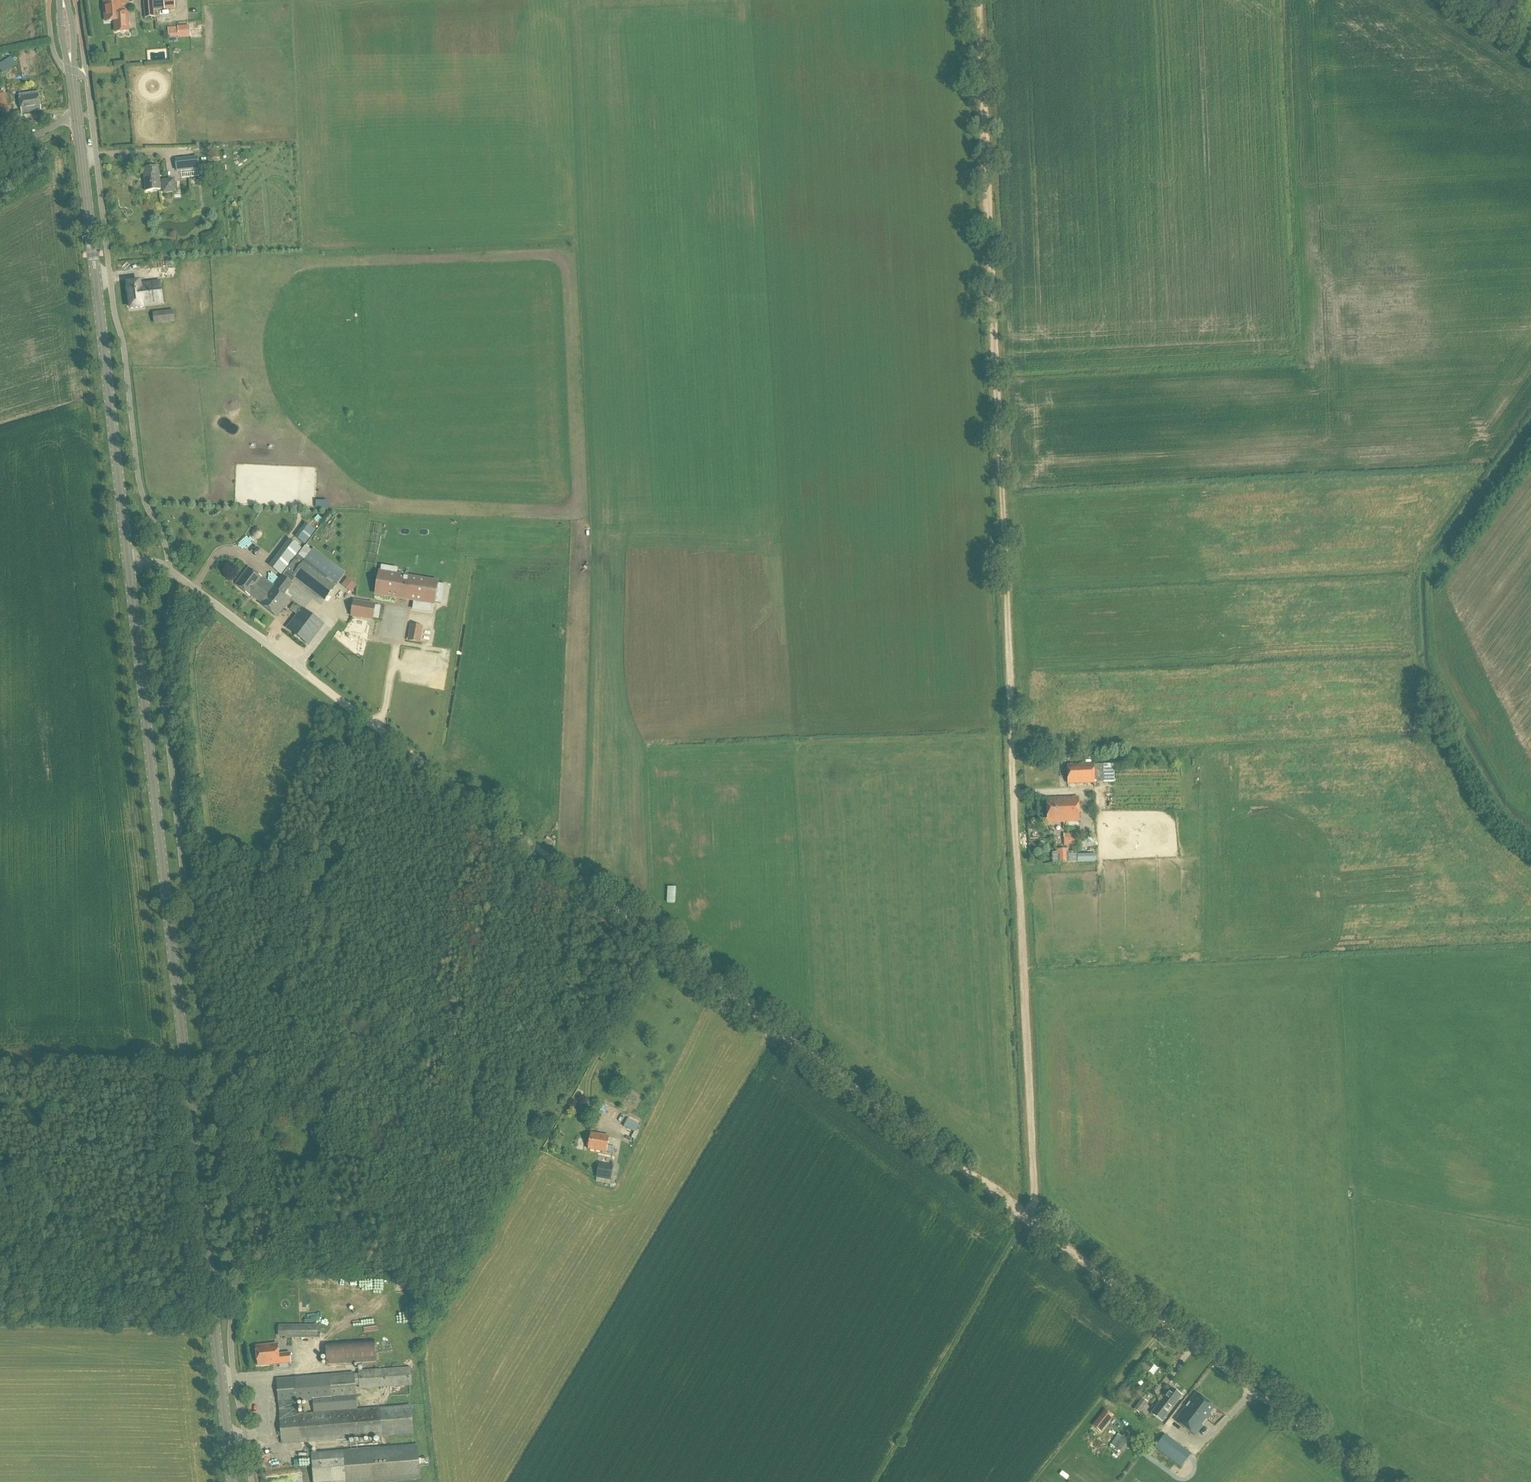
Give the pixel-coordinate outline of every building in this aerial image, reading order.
[(115,33),(130,32),(128,13),(121,13),(121,4),(128,3),(128,0),(104,0),(106,22),(114,21),(115,33)] [(145,18),(155,17),(154,8),(153,0),(144,0),(145,18)] [(154,8),(163,8),(162,0),(153,0),(154,8)] [(165,10),(175,9),(175,0),(164,0),(165,10)] [(190,26),(169,28),(169,38),(191,36),(190,26)] [(20,95),(22,113),(41,110),(39,93),(20,95)] [(0,118),(0,125),(12,121),(4,94),(0,95),(0,109),(2,117),(0,118)] [(36,126),(33,119),(24,123),(26,129),(36,126)] [(200,176),(198,158),(191,159),(192,170),(184,171),(183,160),(176,160),(177,171),(181,171),(182,178),(200,176)] [(144,169),(146,191),(161,189),(160,185),(160,182),(158,167),(144,169)] [(176,177),(164,177),(164,189),(176,190),(176,177)] [(128,283),(131,309),(143,307),(142,304),(152,303),(150,284),(140,285),(140,282),(128,283)] [(153,313),(154,324),(174,322),(173,311),(153,313)] [(263,524),(253,535),(263,544),(273,533),(263,524)] [(296,537),(305,543),(308,539),(300,532),(296,537)] [(303,549),(291,540),(286,546),(275,560),(287,569),(298,555),(303,549)] [(298,555),(286,571),(324,600),(332,591),(337,585),(298,555)] [(251,595),(262,603),(275,586),(274,586),(263,577),(262,578),(249,568),(235,585),(250,596),(251,595)] [(413,610),(431,613),(433,603),(434,603),(437,583),(380,573),(376,593),(415,600),(413,610)] [(262,603),(261,605),(277,617),(290,599),(283,594),(291,583),(282,576),(274,586),(275,586),(262,603)] [(357,585),(348,578),(343,584),(351,591),(357,585)] [(371,619),(373,609),(374,605),(354,601),(351,616),(371,619)] [(288,628),(309,644),(323,625),(295,603),(289,610),(297,616),(288,628)] [(411,622),(408,639),(420,641),(423,624),(411,622)] [(335,638),(326,646),(332,652),(340,644),(335,638)] [(1066,764),(1067,784),(1094,783),(1093,764),(1066,764)] [(1105,782),(1104,773),(1104,764),(1095,764),(1095,782),(1105,782)] [(1046,799),(1047,823),(1079,821),(1078,797),(1046,799)] [(1067,846),(1067,848),(1078,847),(1078,833),(1064,834),(1064,846),(1067,846)] [(1079,839),(1079,847),(1097,846),(1097,838),(1079,839)] [(1067,850),(1057,850),(1057,863),(1068,863),(1067,850)] [(1077,854),(1077,862),(1096,861),(1096,853),(1077,854)] [(632,1137),(637,1140),(642,1130),(637,1128),(641,1121),(630,1115),(624,1127),(634,1132),(632,1137)] [(588,1149),(606,1152),(609,1136),(591,1133),(588,1149)] [(610,1180),(613,1166),(599,1163),(597,1178),(610,1180)] [(285,1338),(317,1339),(317,1325),(286,1325),(285,1338)] [(326,1343),(327,1365),(377,1362),(375,1340),(326,1343)] [(256,1346),(258,1366),(291,1362),(290,1353),(279,1354),(278,1344),(256,1346)] [(1140,1367),(1148,1372),(1153,1364),(1145,1360),(1140,1367)] [(358,1387),(358,1388),(412,1385),(411,1368),(359,1371),(359,1374),(277,1379),(282,1444),(413,1434),(411,1406),(357,1410),(355,1387),(358,1387)] [(1162,1422),(1182,1396),(1171,1387),(1151,1413),(1162,1422)] [(1175,1421),(1195,1435),(1216,1408),(1196,1393),(1190,1402),(1187,1406),(1175,1421)] [(1133,1409),(1139,1414),(1148,1402),(1142,1398),(1133,1409)] [(1113,1416),(1105,1409),(1093,1425),(1100,1432),(1113,1416)] [(1114,1447),(1123,1453),(1139,1428),(1130,1422),(1114,1447)] [(1146,1440),(1181,1467),(1191,1454),(1156,1427),(1146,1440)] [(314,1481),(376,1481),(420,1478),(418,1445),(312,1454),(313,1463),(314,1481)]
